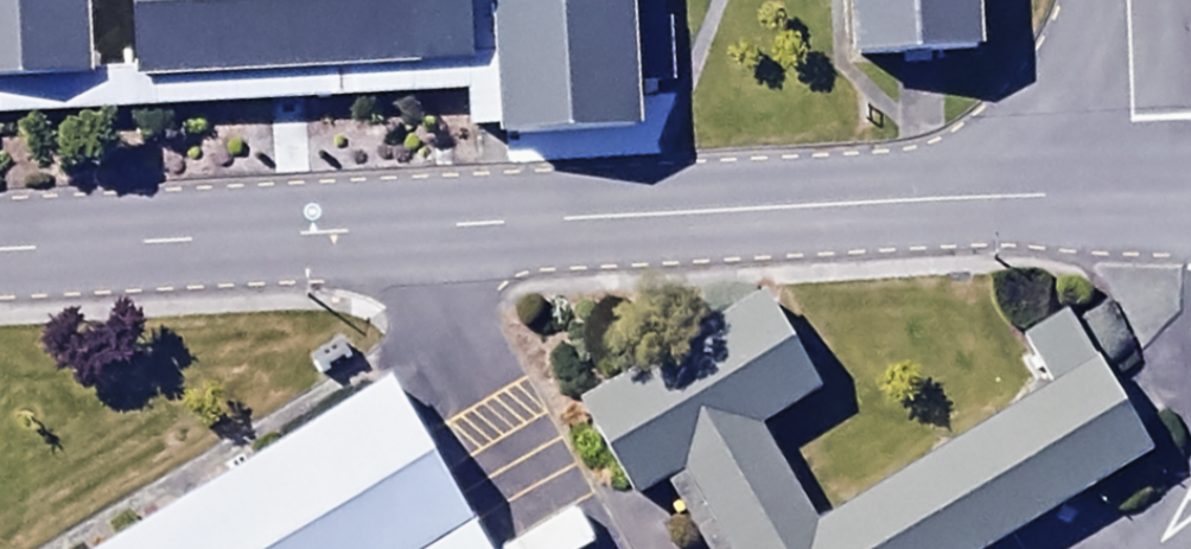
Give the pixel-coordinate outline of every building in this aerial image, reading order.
[(87,100),(81,0),(0,0),(0,105),(87,100)] [(138,89),(414,72),(409,0),(133,0),(138,89)] [(467,136),(646,125),(638,0),(459,0),(467,136)] [(843,91),(971,83),(966,0),(837,0),(843,91)] [(581,421),(659,548),(1028,548),(1164,466),(1100,364),(830,529),(771,434),(831,397),(774,304),(581,421)] [(419,380),(142,548),(523,548),(419,380)]
